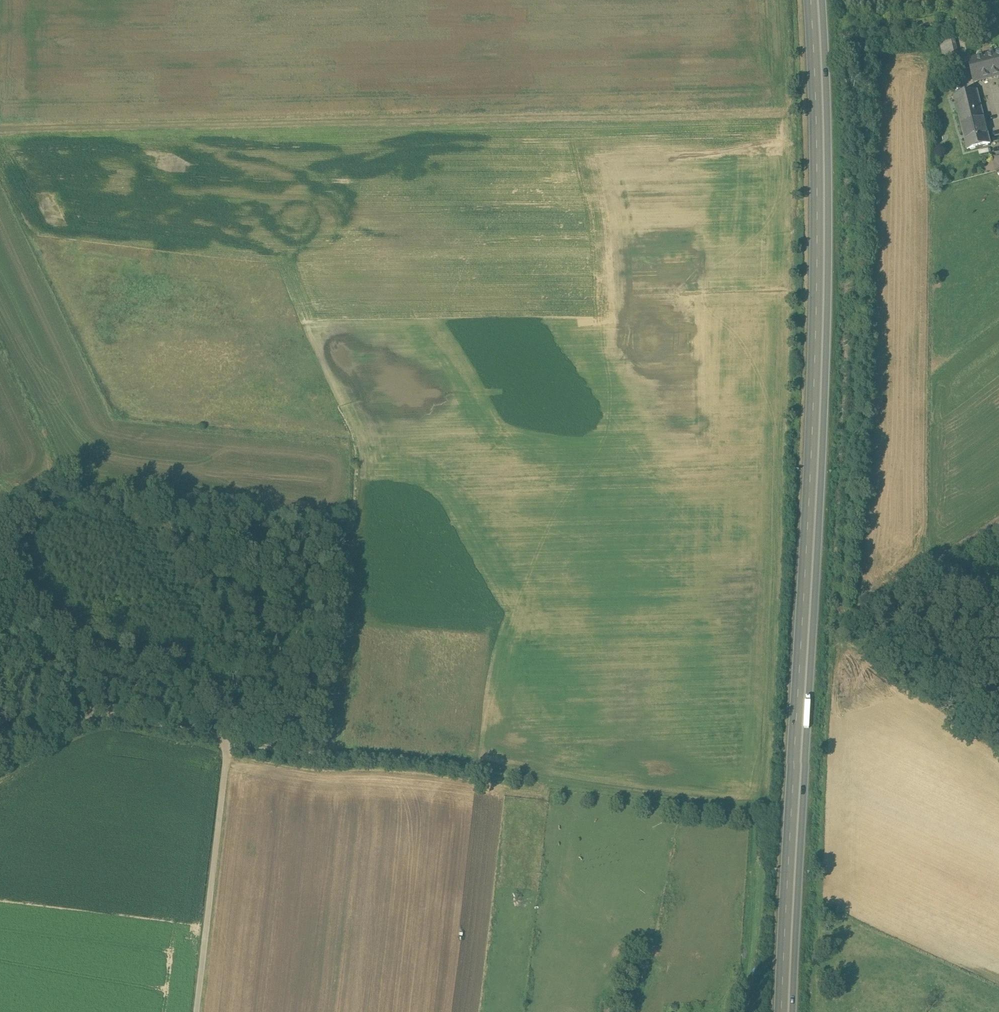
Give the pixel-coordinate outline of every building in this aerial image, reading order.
[(955,40),(939,43),(945,68),(961,65),(955,40)] [(969,60),(974,81),(998,75),(998,53),(969,60)] [(977,90),(954,96),(961,125),(984,119),(977,90)] [(984,119),(961,125),(968,150),(990,144),(984,119)]
